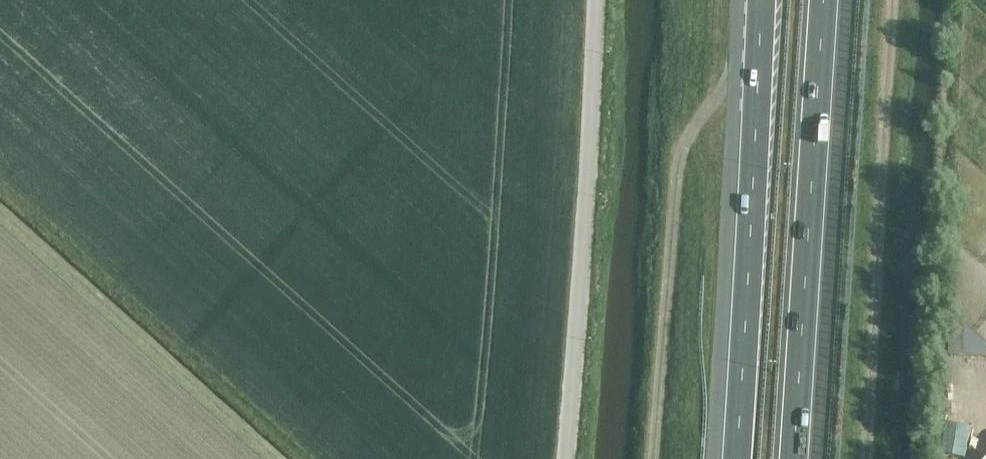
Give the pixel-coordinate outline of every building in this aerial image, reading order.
[(963,453),(968,426),(950,423),(944,449),(963,453)]
